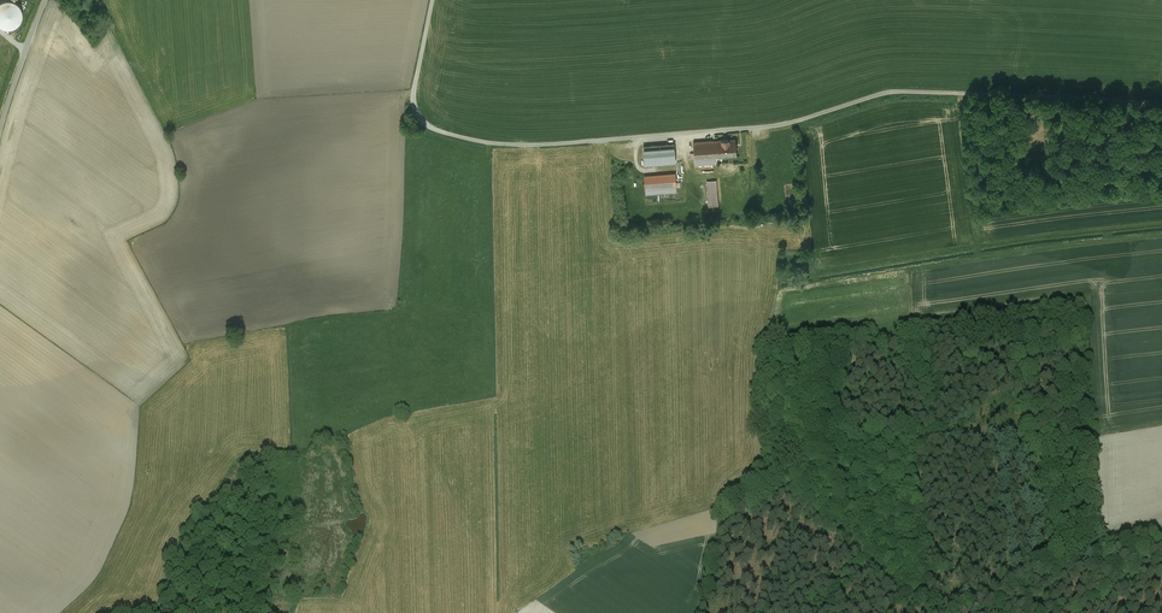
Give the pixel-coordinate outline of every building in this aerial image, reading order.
[(3,27),(6,28),(10,28),(14,27),(17,25),(19,22),(21,19),(22,15),(22,11),(20,7),(17,3),(14,1),(10,0),(9,0),(5,0),(1,2),(0,3),(0,25),(3,27)] [(735,139),(693,142),(694,158),(695,158),(715,157),(736,155),(735,139)] [(674,143),(643,146),(645,164),(675,162),(674,143)] [(715,157),(695,158),(695,165),(715,163),(715,157)] [(675,173),(644,175),(646,194),(677,191),(676,186),(676,182),(675,173)] [(716,180),(707,181),(709,200),(710,199),(716,199),(717,199),(716,180)]
